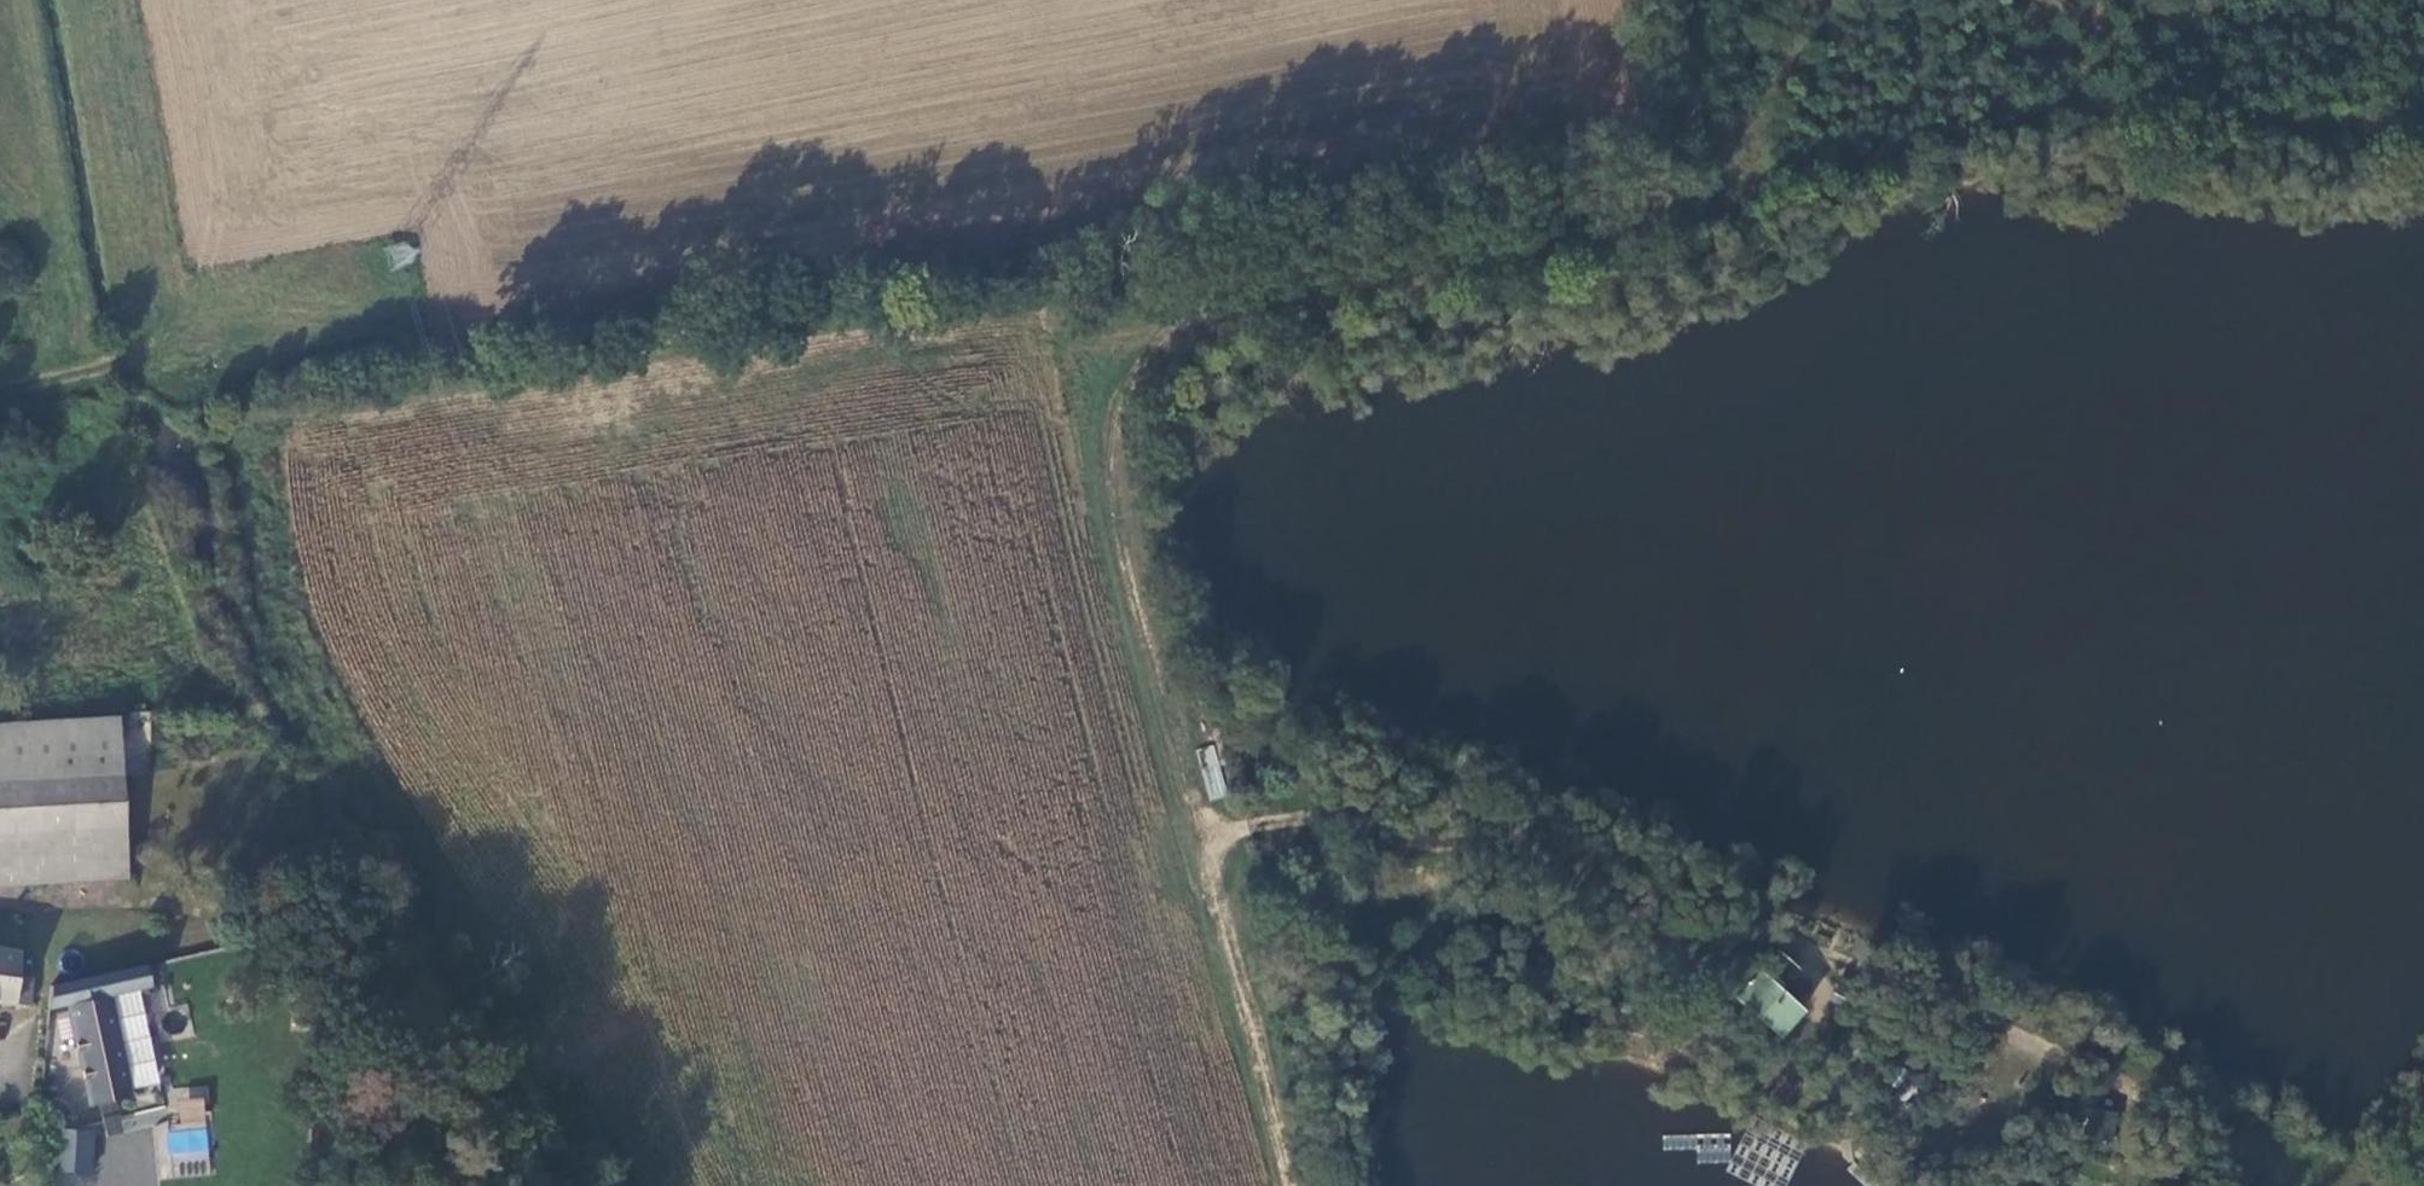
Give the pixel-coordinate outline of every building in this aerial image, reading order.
[(117,784),(116,723),(0,726),(0,919),(123,914),(117,784)] [(1215,744),(1196,749),(1208,801),(1227,796),(1215,744)] [(0,946),(0,1005),(29,1009),(32,985),(14,983),(19,948),(0,946)] [(1772,946),(1755,966),(1779,987),(1796,967),(1772,946)] [(48,1009),(66,1005),(107,996),(152,986),(145,963),(51,985),(48,1009)] [(1755,966),(1730,994),(1777,1036),(1802,1008),(1779,987),(1755,966)] [(107,996),(66,1005),(89,1103),(129,1093),(107,996)] [(168,1168),(206,1169),(209,1086),(170,1085),(168,1168)] [(2085,1139),(2114,1141),(2116,1109),(2087,1108),(2085,1139)] [(94,1131),(55,1129),(53,1171),(91,1173),(94,1131)]
